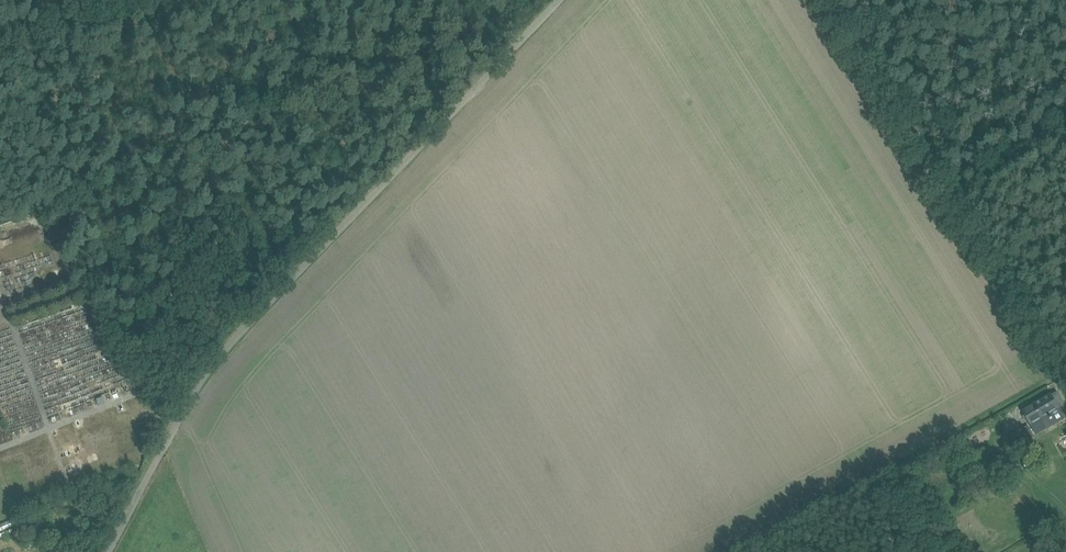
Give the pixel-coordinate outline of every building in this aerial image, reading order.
[(1026,411),(1033,424),(1042,419),(1044,424),(1054,419),(1057,424),(1065,419),(1060,408),(1064,406),(1058,395),(1052,399),(1051,397),(1026,411)] [(94,399),(97,406),(105,403),(102,396),(94,399)] [(1029,426),(1006,439),(1012,450),(1035,438),(1029,426)] [(965,476),(957,481),(964,493),(972,488),(965,476)] [(0,526),(0,538),(17,531),(13,520),(0,526)] [(947,524),(939,529),(946,541),(954,536),(947,524)]
